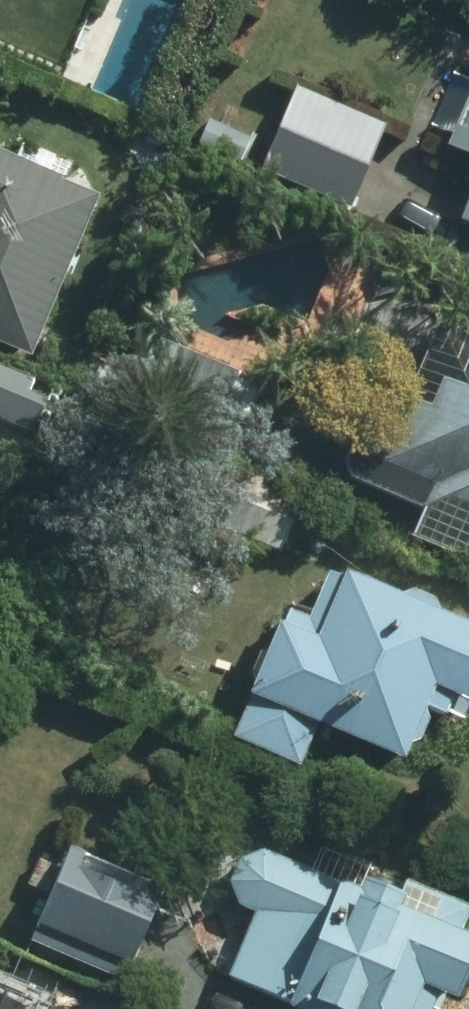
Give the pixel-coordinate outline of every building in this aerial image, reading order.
[(436,153),(468,168),(468,75),(436,153)] [(344,214),(379,129),(286,89),(250,174),(344,214)] [(92,189),(59,175),(65,159),(15,139),(10,150),(0,146),(0,344),(24,353),(92,189)] [(468,239),(468,190),(452,231),(468,239)] [(426,328),(386,421),(372,416),(357,420),(338,469),(341,487),(416,518),(408,535),(468,560),(468,346),(426,328)] [(235,437),(259,386),(148,338),(125,389),(235,437)] [(29,428),(42,395),(21,387),(24,376),(0,367),(0,416),(29,428)] [(199,522),(276,556),(298,507),(221,473),(199,522)] [(468,706),(468,640),(427,621),(422,611),(397,602),(384,607),(319,578),(297,628),(277,619),(221,745),(289,776),(307,736),(391,775),(425,700),(464,717),(468,706)] [(29,913),(121,952),(148,884),(74,852),(75,847),(60,841),(29,913)] [(310,1008),(426,1008),(434,990),(446,995),(468,940),(468,932),(454,925),(464,902),(401,875),(396,889),(354,872),(349,885),(255,846),(231,856),(222,880),(234,902),(252,910),(225,973),(310,1008)] [(15,994),(0,988),(0,1008),(10,1008),(15,994)]
